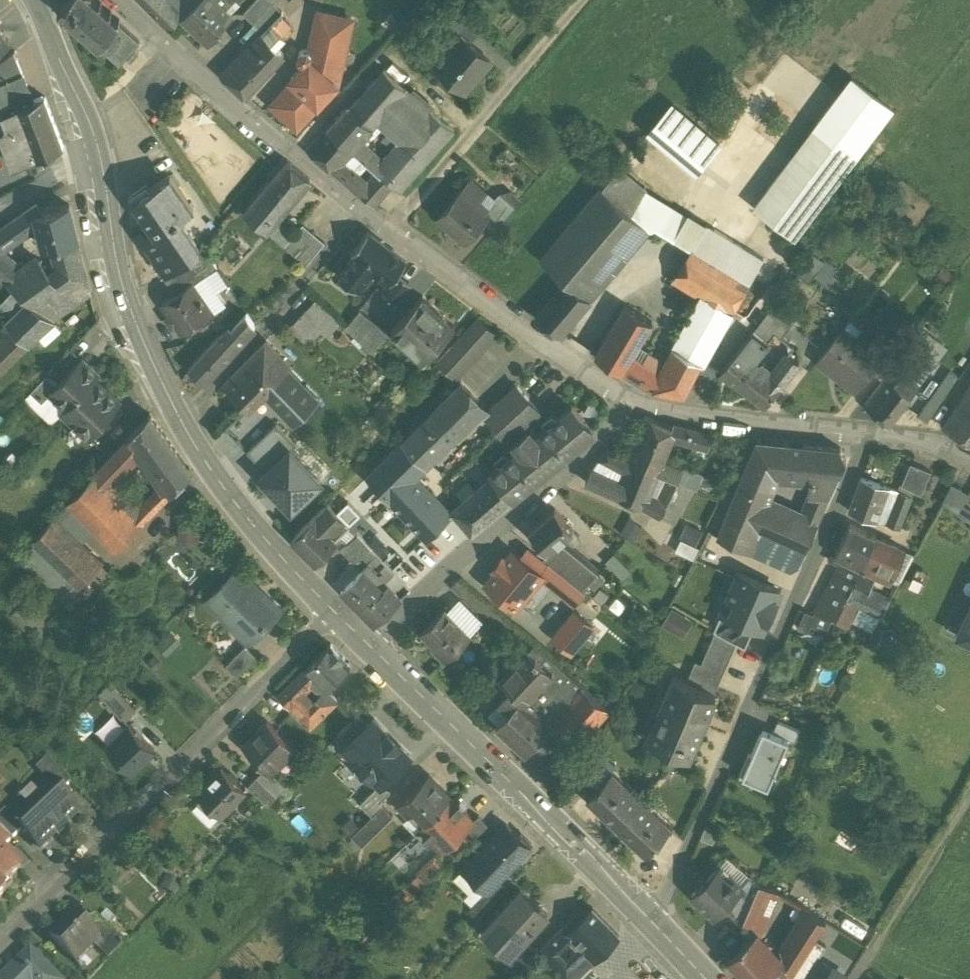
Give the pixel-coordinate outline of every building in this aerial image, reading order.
[(61,6),(59,4),(57,6),(59,8),(58,9),(69,20),(71,18),(79,25),(77,27),(79,29),(81,27),(89,35),(87,37),(89,38),(91,37),(97,43),(96,45),(98,46),(99,44),(102,47),(107,47),(110,44),(111,46),(113,45),(112,43),(116,43),(119,39),(119,36),(121,36),(122,34),(120,33),(122,30),(122,25),(119,23),(121,22),(120,19),(117,20),(111,15),(112,13),(110,11),(109,13),(101,5),(102,4),(100,2),(99,4),(95,0),(66,0),(61,6)] [(143,1),(170,27),(182,14),(186,11),(175,0),(144,0),(143,1)] [(186,11),(196,0),(175,0),(186,11)] [(182,14),(208,40),(221,26),(220,25),(232,13),(227,8),(219,0),(196,0),(186,11),(182,14)] [(227,8),(235,0),(219,0),(227,8)] [(244,12),(254,22),(273,2),(274,0),(256,0),(244,12)] [(283,12),(273,2),(254,22),(263,30),(276,16),(278,18),(281,14),(283,12)] [(351,19),(319,11),(316,27),(347,34),(351,19)] [(479,32),(457,11),(447,24),(459,35),(460,34),(470,43),(479,32)] [(296,27),(281,14),(278,18),(285,24),(271,39),(278,46),(296,27)] [(263,30),(262,31),(271,39),(285,24),(278,18),(276,16),(263,30)] [(120,64),(140,42),(122,25),(122,30),(120,33),(122,34),(121,36),(119,36),(119,39),(116,43),(112,43),(113,45),(111,46),(110,44),(107,47),(102,47),(120,64)] [(347,34),(316,27),(311,47),(308,50),(306,50),(304,51),(302,52),(301,54),(301,57),(302,60),(305,63),(309,58),(328,75),(341,60),(347,34)] [(8,40),(0,30),(0,47),(8,40)] [(262,31),(221,74),(244,96),(245,94),(285,53),(278,46),(271,39),(262,31)] [(470,43),(460,34),(459,35),(446,50),(451,54),(439,67),(467,90),(479,75),(478,74),(490,59),(470,43)] [(0,66),(0,84),(22,74),(13,54),(0,66)] [(328,75),(309,58),(305,63),(291,77),(295,81),(318,102),(336,82),(328,75)] [(455,130),(385,68),(354,102),(378,124),(388,133),(398,141),(392,149),(383,159),(387,162),(377,172),(381,175),(382,175),(394,185),(401,192),(455,130)] [(0,84),(0,113),(1,115),(0,115),(1,117),(16,110),(15,109),(35,101),(22,74),(0,84)] [(853,79),(757,206),(795,235),(892,108),(853,79)] [(318,102),(295,81),(281,96),(304,117),(318,102)] [(35,101),(15,109),(16,110),(35,159),(64,147),(45,97),(35,101)] [(378,124),(354,102),(351,106),(368,121),(366,122),(373,128),(378,124)] [(671,103),(647,132),(695,172),(719,143),(671,103)] [(351,106),(348,104),(327,127),(348,146),(377,172),(387,162),(383,159),(366,143),(364,144),(358,139),(361,136),(366,137),(366,136),(373,128),(366,122),(368,121),(351,106)] [(16,110),(1,117),(0,115),(0,130),(7,127),(8,131),(5,133),(17,167),(35,159),(16,110)] [(327,127),(307,149),(328,168),(337,159),(348,146),(327,127)] [(398,141),(388,133),(381,140),(392,149),(398,141)] [(287,159),(243,211),(266,231),(276,219),(310,178),(287,159)] [(365,182),(337,159),(328,168),(356,192),(365,182)] [(645,187),(619,166),(601,187),(627,208),(635,199),(644,188),(645,187)] [(377,172),(368,184),(365,182),(356,192),(374,205),(394,185),(382,175),(381,175),(377,172)] [(170,175),(139,196),(143,202),(138,206),(156,232),(145,240),(167,272),(199,250),(177,219),(193,209),(170,175)] [(601,187),(540,258),(565,280),(566,278),(589,297),(649,226),(634,214),(627,208),(601,187)] [(668,203),(644,188),(635,199),(642,204),(658,216),(668,203)] [(460,190),(437,216),(466,241),(484,221),(489,215),(488,213),(460,190)] [(503,196),(488,213),(489,215),(484,221),(494,230),(515,207),(503,196)] [(642,204),(635,199),(627,208),(634,214),(642,204)] [(704,225),(668,203),(658,216),(651,223),(690,247),(691,247),(704,225)] [(0,229),(0,245),(2,248),(38,223),(36,214),(41,212),(37,204),(0,229)] [(658,216),(642,204),(634,214),(649,226),(651,223),(658,216)] [(41,212),(36,214),(38,223),(44,246),(46,247),(54,246),(77,239),(69,205),(41,212)] [(293,234),(276,219),(266,231),(284,245),(293,234)] [(293,234),(284,245),(306,264),(324,242),(302,223),(293,234)] [(763,257),(705,223),(704,225),(691,247),(749,281),(763,257)] [(406,262),(367,232),(351,252),(354,255),(338,275),(357,290),(373,269),(389,282),(391,283),(398,273),(406,262)] [(77,239),(54,246),(60,272),(81,254),(77,239)] [(167,272),(162,275),(176,295),(192,284),(204,276),(217,267),(203,246),(202,248),(199,250),(167,272)] [(691,247),(690,247),(674,274),(672,278),(703,296),(730,312),(749,281),(691,247)] [(7,282),(19,274),(0,254),(0,275),(7,282)] [(51,279),(37,263),(19,274),(7,282),(28,299),(29,298),(52,320),(91,293),(81,254),(60,272),(51,279)] [(412,284),(398,273),(391,283),(389,282),(382,292),(396,304),(412,284)] [(205,302),(217,294),(204,276),(192,284),(205,302)] [(565,280),(535,317),(558,335),(589,297),(566,278),(565,280)] [(205,302),(192,284),(176,295),(162,305),(183,335),(199,324),(200,325),(207,326),(209,325),(210,319),(209,317),(213,314),(205,302)] [(454,325),(421,296),(392,329),(425,359),(454,325)] [(730,312),(703,296),(689,319),(660,374),(651,389),(652,390),(652,389),(659,392),(683,396),(699,365),(701,365),(710,344),(730,312)] [(28,299),(5,323),(6,324),(26,344),(52,320),(29,298),(28,299)] [(338,324),(314,301),(304,312),(322,329),(328,335),(338,324)] [(795,318),(775,302),(769,310),(790,325),(795,318)] [(623,306),(595,354),(621,370),(630,355),(651,321),(623,306)] [(390,334),(359,310),(345,327),(373,353),(390,334)] [(790,325),(769,310),(761,321),(775,331),(781,336),(790,325)] [(322,329),(304,312),(289,327),(308,345),(322,329)] [(224,338),(235,350),(255,327),(246,313),(224,338)] [(476,319),(442,356),(460,372),(494,335),(476,319)] [(775,331),(761,321),(753,331),(767,342),(775,331)] [(0,329),(0,371),(26,344),(6,324),(0,329)] [(752,330),(720,372),(740,387),(759,363),(753,359),(767,342),(753,331),(752,330)] [(865,350),(840,330),(817,360),(857,391),(872,370),(882,358),(867,347),(865,350)] [(221,334),(190,368),(205,384),(235,350),(224,338),(221,334)] [(872,370),(881,377),(905,347),(896,340),(882,358),(872,370)] [(288,366),(266,343),(249,360),(271,383),(265,389),(274,398),(295,378),(286,368),(288,366)] [(905,350),(892,367),(908,379),(919,359),(905,350)] [(771,372),(759,363),(740,387),(764,406),(799,360),(787,351),(771,372)] [(660,374),(630,355),(621,370),(651,389),(660,374)] [(57,387),(50,395),(51,395),(66,410),(95,379),(99,375),(83,360),(57,387)] [(271,383),(249,360),(224,385),(247,406),(265,389),(271,383)] [(892,367),(864,406),(889,424),(917,386),(908,379),(892,367)] [(949,370),(930,398),(937,403),(956,375),(949,370)] [(46,376),(30,394),(42,405),(51,395),(50,395),(57,387),(46,376)] [(295,378),(274,398),(284,408),(293,418),(296,422),(317,401),(295,378)] [(66,410),(62,414),(86,437),(119,402),(95,379),(66,410)] [(461,383),(432,412),(457,437),(485,408),(461,383)] [(517,386),(485,414),(508,440),(539,411),(517,386)] [(944,427),(969,443),(969,387),(944,427)] [(930,398),(919,416),(926,421),(937,403),(930,398)] [(535,435),(529,429),(514,442),(519,448),(490,473),(492,476),(512,499),(570,451),(593,429),(571,406),(535,435)] [(432,412),(367,477),(390,501),(414,479),(457,437),(432,412)] [(192,472),(150,415),(129,436),(129,437),(139,451),(164,485),(171,493),(192,472)] [(671,429),(645,416),(627,458),(640,464),(655,469),(659,461),(669,437),(672,429),(671,429)] [(276,425),(247,453),(266,472),(290,450),(295,444),(276,425)] [(712,434),(673,425),(671,429),(672,429),(669,437),(709,447),(712,434)] [(129,437),(93,475),(105,487),(139,451),(129,437)] [(804,446),(757,440),(733,498),(764,515),(769,504),(771,503),(765,497),(775,473),(785,476),(800,478),(801,474),(804,446)] [(841,450),(804,446),(801,474),(805,479),(835,482),(846,460),(841,450)] [(592,473),(589,472),(585,482),(625,499),(640,464),(627,458),(608,449),(596,460),(598,461),(602,463),(607,465),(612,460),(622,464),(617,482),(592,473)] [(261,478),(291,509),(321,481),(290,450),(266,472),(261,478)] [(686,463),(676,459),(673,466),(683,470),(684,467),(686,463)] [(598,461),(592,473),(597,475),(602,463),(598,461)] [(659,461),(655,470),(678,480),(683,470),(673,466),(659,461)] [(931,472),(910,463),(901,486),(921,495),(931,472)] [(640,464),(625,499),(638,506),(655,470),(655,469),(640,464)] [(702,474),(684,467),(683,470),(678,480),(694,485),(697,487),(702,474)] [(678,480),(655,470),(638,506),(660,518),(678,480)] [(105,487),(93,475),(68,501),(115,548),(141,522),(133,514),(105,487)] [(492,476),(451,512),(471,534),(512,499),(492,476)] [(414,479),(390,501),(419,532),(425,539),(439,526),(427,512),(434,506),(434,501),(414,479)] [(887,488),(862,479),(850,512),(875,521),(887,488)] [(678,480),(660,518),(673,524),(694,485),(678,480)] [(153,493),(133,514),(141,522),(171,493),(164,485),(153,493)] [(969,495),(953,486),(943,503),(957,512),(969,495)] [(906,496),(900,493),(892,514),(901,517),(906,496)] [(764,515),(733,498),(717,537),(750,551),(765,516),(764,515)] [(337,513),(345,522),(350,526),(360,515),(348,502),(337,513)] [(799,515),(771,503),(769,504),(764,515),(765,516),(750,551),(791,569),(799,563),(817,523),(799,515)] [(337,513),(327,504),(313,518),(331,535),(345,522),(337,513)] [(821,515),(803,507),(799,515),(817,523),(821,515)] [(555,508),(528,530),(546,552),(562,539),(573,530),(555,508)] [(901,517),(892,514),(888,525),(897,529),(901,517)] [(102,561),(54,516),(31,541),(78,586),(102,561)] [(632,538),(640,524),(628,517),(620,531),(632,538)] [(331,535),(313,518),(292,540),(315,564),(337,541),(331,535)] [(178,520),(177,537),(198,538),(200,521),(178,520)] [(677,538),(696,546),(704,529),(685,520),(677,538)] [(876,538),(849,526),(837,554),(836,556),(863,568),(876,538)] [(903,551),(876,538),(863,568),(877,575),(890,581),(903,551)] [(599,570),(562,539),(546,552),(547,554),(543,559),(550,564),(582,590),(594,576),(599,570)] [(542,574),(513,551),(506,560),(504,558),(494,569),(497,571),(486,584),(516,608),(541,577),(542,575),(542,574)] [(863,568),(836,556),(837,554),(830,551),(827,559),(841,565),(828,590),(846,599),(863,568)] [(629,572),(614,554),(605,562),(620,580),(629,572)] [(376,567),(370,561),(368,564),(374,570),(376,567)] [(378,575),(365,587),(374,596),(375,596),(377,597),(373,601),(386,614),(400,600),(386,587),(382,591),(379,589),(394,572),(385,563),(379,569),(381,571),(378,575)] [(368,564),(341,590),(375,625),(386,614),(373,601),(377,597),(375,596),(374,596),(365,587),(378,575),(374,570),(368,564)] [(541,577),(575,604),(584,592),(582,590),(550,564),(542,574),(542,575),(541,577)] [(281,608),(239,567),(206,600),(248,642),(252,637),(281,608)] [(863,568),(846,599),(859,606),(863,609),(872,591),(869,590),(877,575),(863,568)] [(781,590),(746,575),(729,615),(755,627),(763,630),(781,590)] [(600,581),(594,576),(587,585),(593,590),(600,581)] [(846,599),(828,590),(821,602),(840,612),(846,599)] [(889,601),(872,591),(863,609),(881,618),(882,615),(889,601)] [(482,622),(460,599),(446,612),(469,635),(482,622)] [(840,612),(836,622),(849,628),(859,606),(846,599),(840,612)] [(840,612),(821,602),(816,613),(836,622),(840,612)] [(957,636),(969,642),(969,607),(957,636)] [(446,612),(444,609),(421,632),(434,646),(432,648),(444,660),(470,635),(469,635),(446,612)] [(683,636),(692,622),(672,611),(663,625),(683,636)] [(591,626),(574,613),(554,638),(572,652),(592,627),(591,626)] [(746,649),(755,627),(729,615),(722,613),(714,631),(716,632),(738,644),(746,649)] [(830,635),(836,622),(816,613),(814,616),(806,613),(799,630),(807,634),(811,626),(830,635)] [(738,644),(716,632),(702,664),(696,661),(687,681),(716,694),(738,644)] [(331,644),(304,670),(314,680),(322,689),(349,663),(331,644)] [(244,646),(225,664),(237,676),(256,658),(244,646)] [(538,661),(511,690),(520,698),(521,697),(529,705),(537,695),(533,691),(543,682),(552,673),(538,661)] [(581,686),(559,666),(552,673),(543,682),(566,704),(581,686)] [(304,670),(278,697),(287,707),(314,680),(304,670)] [(673,675),(646,737),(651,739),(669,698),(678,677),(673,675)] [(687,681),(678,677),(669,698),(708,715),(717,694),(687,681)] [(566,704),(563,709),(587,732),(607,709),(581,686),(566,704)] [(520,698),(511,690),(499,702),(508,711),(520,698)] [(119,694),(108,705),(124,721),(135,710),(119,694)] [(330,695),(320,700),(301,721),(308,729),(336,702),(330,695)] [(529,705),(521,697),(520,698),(508,711),(495,725),(526,752),(549,726),(550,725),(549,724),(529,705)] [(708,715),(669,698),(651,739),(689,756),(703,725),(705,726),(709,715),(708,715)] [(587,732),(563,709),(549,724),(550,725),(549,726),(572,748),(587,732)] [(339,735),(348,745),(369,724),(359,715),(339,735)] [(392,737),(374,719),(369,724),(348,745),(344,749),(362,768),(392,737)] [(293,745),(267,720),(242,745),(265,767),(268,771),(270,770),(293,745)] [(778,722),(774,733),(790,740),(796,742),(800,732),(778,722)] [(128,724),(106,747),(131,772),(154,750),(128,724)] [(774,733),(764,728),(752,756),(750,755),(740,778),(756,785),(757,782),(769,787),(790,740),(774,733)] [(411,756),(392,737),(362,768),(380,786),(382,784),(411,756)] [(71,782),(48,758),(36,769),(46,779),(47,778),(61,793),(71,782)] [(245,790),(222,767),(197,792),(219,815),(245,790)] [(286,786),(270,770),(268,771),(265,767),(256,776),(257,776),(276,796),(286,786)] [(641,799),(611,770),(587,796),(617,825),(641,799)] [(451,796),(429,774),(402,799),(424,822),(451,796)] [(276,796),(257,776),(248,785),(267,805),(276,796)] [(61,793),(47,778),(46,779),(33,791),(40,799),(31,808),(27,805),(14,818),(13,819),(23,829),(40,848),(57,833),(59,835),(69,825),(66,822),(76,811),(78,813),(79,812),(61,793)] [(362,804),(374,815),(384,806),(380,802),(391,792),(382,784),(380,786),(362,804)] [(458,803),(451,796),(424,822),(418,828),(425,836),(423,838),(428,843),(430,841),(442,853),(461,834),(475,821),(474,819),(463,808),(465,807),(460,802),(458,803)] [(672,827),(641,799),(617,825),(647,853),(672,827)] [(374,815),(354,835),(363,845),(393,815),(384,806),(374,815)] [(5,809),(0,814),(0,827),(12,839),(23,829),(13,819),(14,818),(5,809)] [(478,815),(474,819),(475,821),(461,834),(469,843),(488,825),(478,815)] [(506,824),(485,845),(484,844),(471,858),(466,858),(466,864),(464,866),(486,887),(487,888),(497,879),(531,843),(520,832),(517,835),(506,824)] [(0,827),(0,846),(2,848),(12,839),(0,827)] [(0,846),(0,884),(2,886),(21,868),(2,848),(0,846)] [(427,867),(417,876),(426,885),(436,876),(427,867)] [(729,881),(717,868),(692,893),(714,915),(724,906),(743,886),(733,877),(729,881)] [(743,886),(724,906),(742,924),(759,884),(751,876),(743,886)] [(486,887),(471,904),(482,914),(506,887),(497,879),(487,888),(486,887)] [(759,884),(742,924),(752,934),(753,934),(773,889),(759,884)] [(520,890),(483,930),(499,944),(502,940),(513,949),(514,951),(524,940),(547,914),(520,890)] [(106,907),(100,912),(120,941),(127,936),(106,907)] [(592,908),(588,912),(583,907),(563,926),(564,927),(571,935),(588,951),(595,958),(619,933),(592,908)] [(808,910),(788,940),(805,952),(815,937),(825,920),(808,910)] [(75,912),(49,937),(74,963),(99,939),(100,938),(89,926),(75,912)] [(115,937),(97,918),(89,926),(100,938),(99,939),(105,946),(115,937)] [(564,927),(540,951),(555,967),(560,962),(551,953),(571,935),(564,927)] [(752,934),(727,958),(748,978),(759,978),(772,967),(779,960),(777,958),(753,934),(752,934)] [(789,978),(791,978),(805,978),(818,959),(827,945),(815,937),(805,952),(789,978)] [(524,940),(514,951),(513,949),(507,956),(521,969),(535,951),(524,940)] [(805,952),(788,940),(777,958),(779,960),(772,967),(789,978),(805,952)] [(564,975),(567,978),(577,978),(595,959),(595,958),(588,951),(564,975)] [(3,978),(56,978),(31,952),(3,978)] [(844,975),(818,959),(805,978),(841,978),(844,975)]
